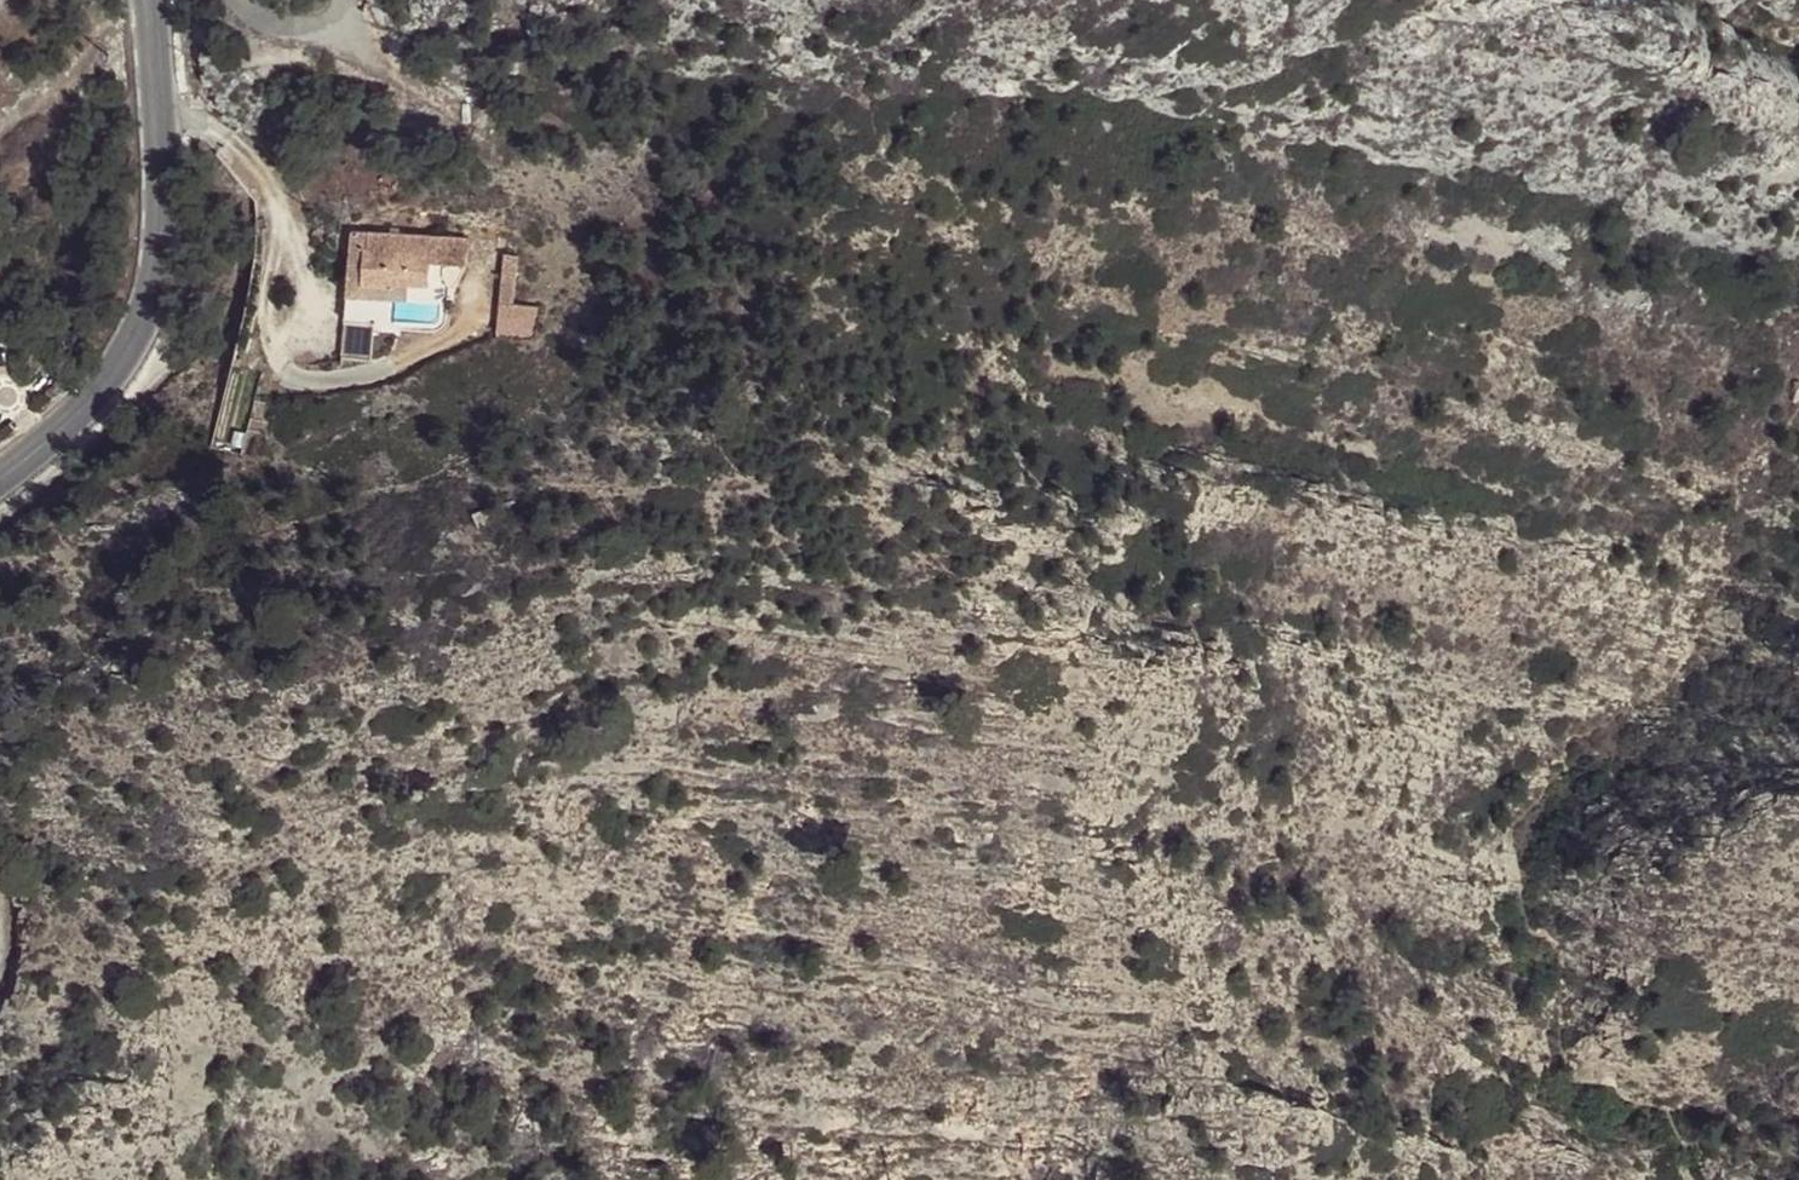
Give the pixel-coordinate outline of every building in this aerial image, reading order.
[(454,256),(456,238),(352,230),(345,315),(343,345),(367,347),(370,317),(392,319),(394,298),(427,300),(430,254),(454,256)] [(505,253),(498,333),(538,337),(540,304),(517,302),(521,254),(505,253)]
